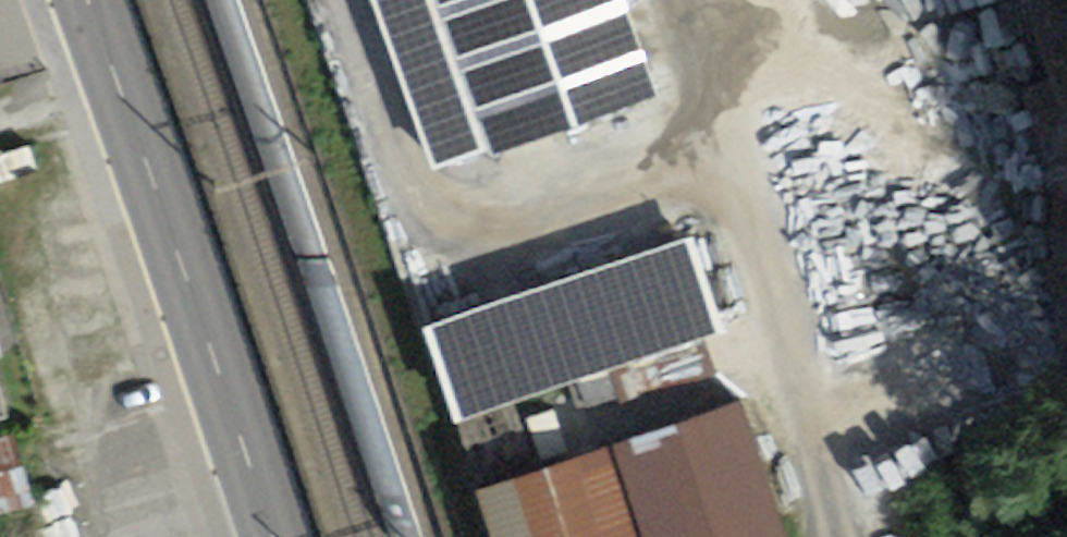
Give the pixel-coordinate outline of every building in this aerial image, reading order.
[(492,132),(641,78),(613,0),(445,0),(492,132)] [(446,222),(395,239),(449,401),(548,368),(611,350),(668,333),(710,320),(682,236),(474,305),(446,222)] [(600,363),(569,374),(577,398),(608,388),(600,363)] [(503,385),(450,403),(476,482),(530,464),(503,385)] [(476,482),(494,536),(783,536),(736,394),(530,464),(476,482)] [(7,433),(0,434),(0,469),(15,465),(7,433)]
